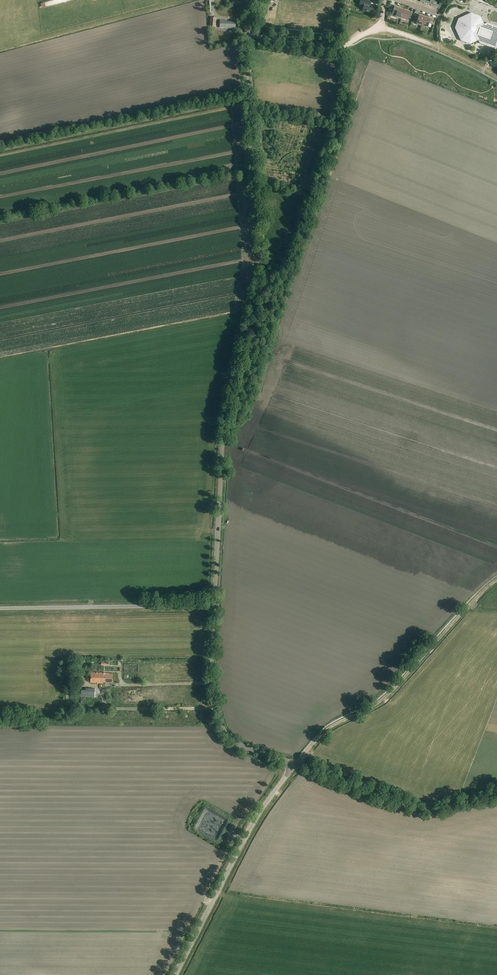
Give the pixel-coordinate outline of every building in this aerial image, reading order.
[(372,13),(374,6),(370,5),(371,1),(366,0),(360,0),(359,5),(364,6),(363,11),(372,13)] [(396,17),(401,19),(404,10),(398,8),(399,7),(395,6),(392,14),(391,14),(397,16),(396,17)] [(404,10),(401,19),(405,20),(406,19),(407,20),(407,19),(407,18),(410,19),(413,12),(412,12),(412,13),(404,10)] [(417,24),(422,26),(425,17),(419,15),(419,14),(416,13),(416,14),(415,17),(414,22),(413,21),(413,22),(418,23),(417,24)] [(487,46),(495,49),(496,44),(496,45),(496,44),(496,27),(487,23),(484,24),(480,16),(471,13),(458,19),(455,28),(461,41),(470,44),(478,40),(480,43),(487,46)] [(402,22),(390,17),(390,16),(386,14),(384,18),(400,25),(402,22)] [(425,17),(422,26),(426,27),(426,26),(428,27),(428,26),(428,25),(431,26),(433,19),(433,20),(425,17)] [(235,27),(236,22),(227,22),(227,20),(220,20),(219,27),(233,28),(233,27),(235,27)] [(100,683),(100,673),(91,673),(91,683),(100,683)] [(100,673),(100,683),(103,683),(103,682),(111,682),(111,675),(108,675),(108,674),(100,673)] [(95,697),(95,695),(95,688),(86,688),(86,690),(83,690),(81,690),(81,696),(95,697)] [(194,820),(189,828),(205,837),(209,830),(209,831),(211,828),(207,826),(206,828),(203,826),(205,823),(201,821),(199,823),(194,820)]
